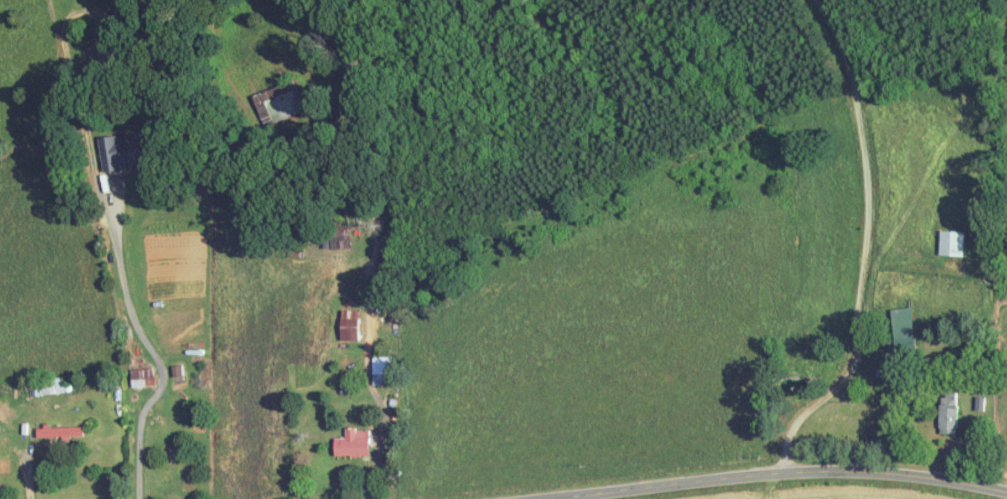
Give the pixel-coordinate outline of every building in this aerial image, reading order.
[(303,111),(294,87),(276,94),(277,96),(265,100),(274,122),(303,111)] [(102,138),(106,171),(153,165),(151,148),(146,149),(145,139),(123,141),(122,135),(102,138)] [(896,308),(897,344),(917,343),(916,308),(896,308)] [(362,339),(362,309),(343,309),(343,339),(362,339)] [(375,384),(389,385),(390,356),(376,356),(375,384)] [(132,369),(135,387),(158,384),(156,366),(132,369)] [(960,432),(959,392),(941,392),(942,433),(960,432)] [(87,425),(47,426),(47,427),(38,428),(39,437),(64,436),(64,441),(74,441),(74,436),(87,436),(87,425)] [(338,455),(373,455),(373,428),(348,428),(348,438),(338,438),(338,455)]
